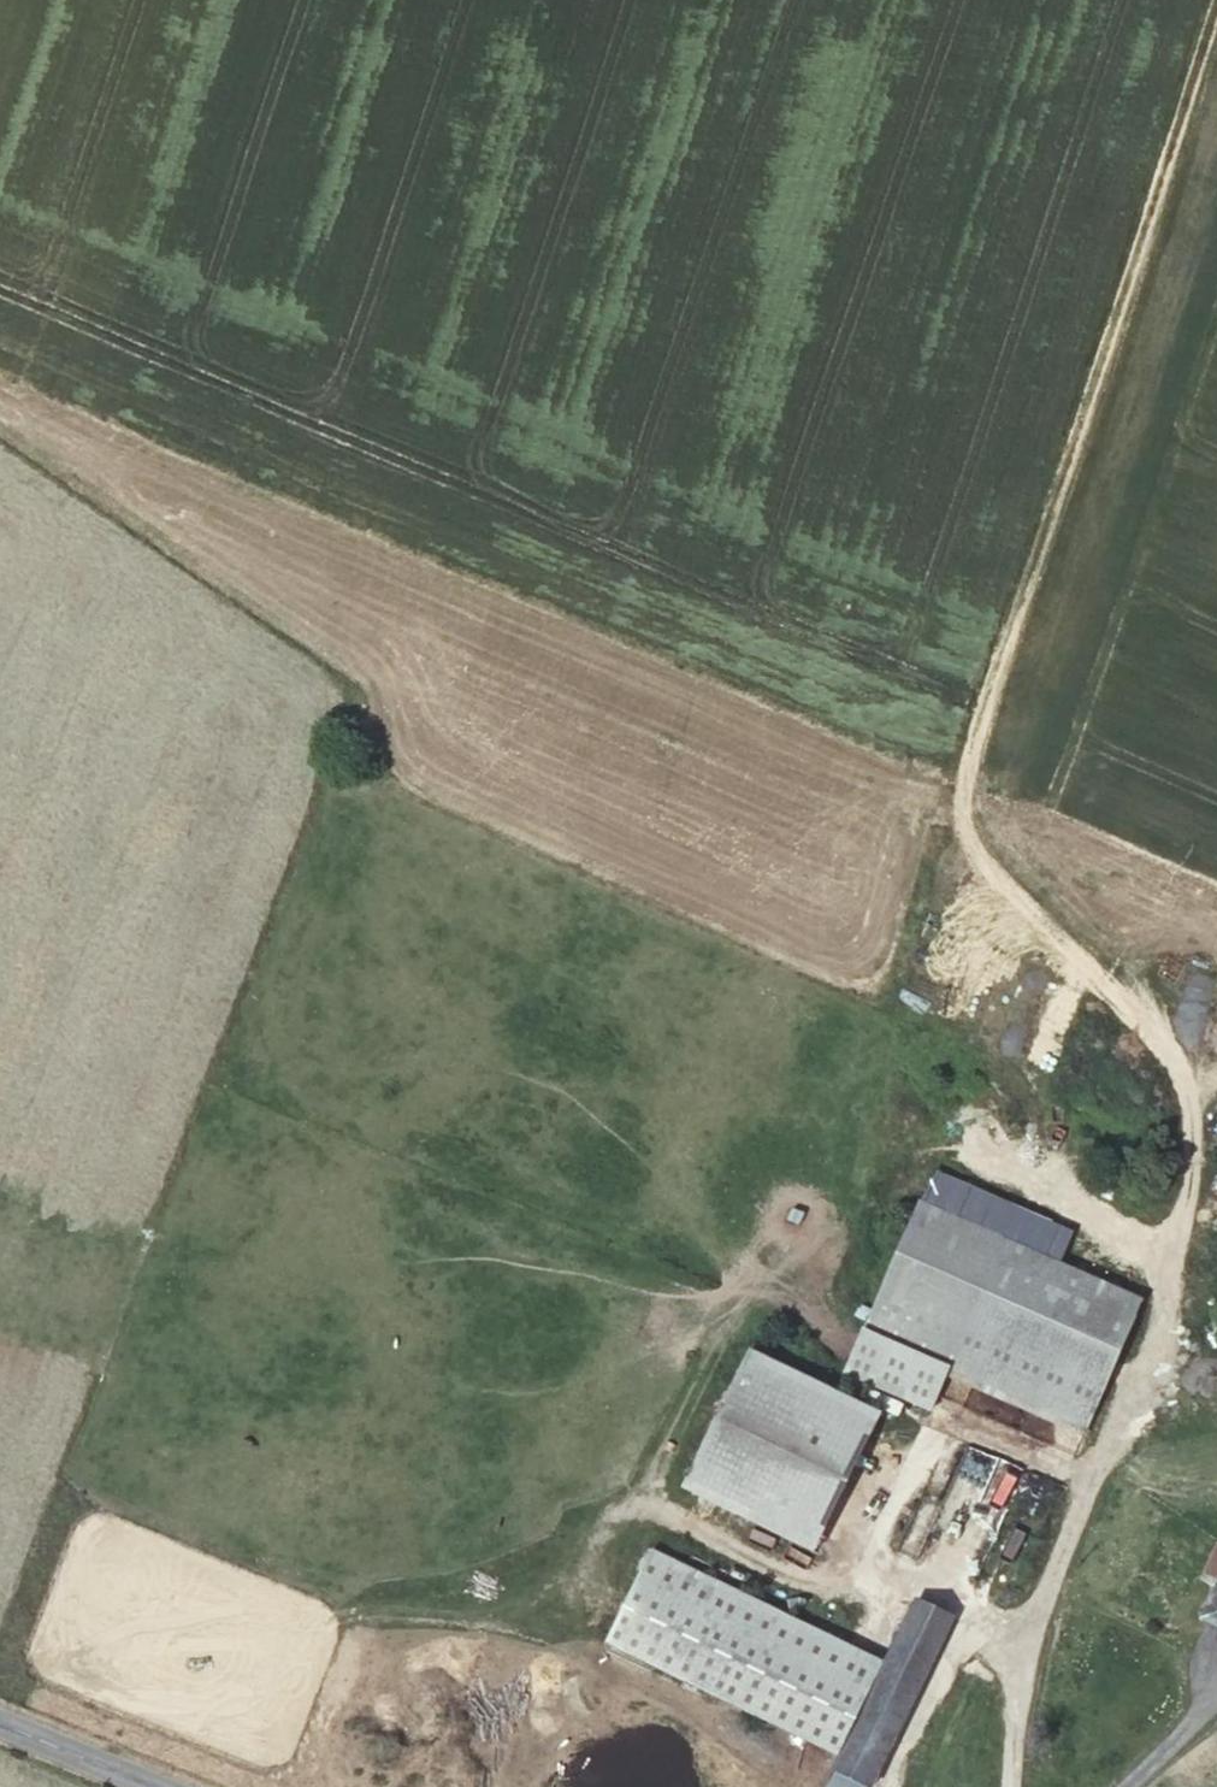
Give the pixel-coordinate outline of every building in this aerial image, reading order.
[(933,1171),(921,1200),(1060,1261),(1073,1231),(933,1171)] [(942,1377),(1083,1438),(1143,1298),(1060,1261),(921,1200),(918,1199),(858,1339),(942,1377)] [(942,1377),(858,1339),(839,1383),(923,1420),(942,1377)] [(747,1348),(680,1484),(809,1548),(877,1411),(747,1348)] [(1216,1582),(1216,1542),(1216,1541),(1201,1574),(1216,1582)] [(839,1756),(885,1660),(655,1546),(608,1640),(839,1756)] [(1202,1618),(1216,1625),(1216,1587),(1202,1618)] [(952,1617),(916,1599),(885,1660),(839,1756),(832,1770),(836,1772),(828,1786),(865,1786),(866,1786),(868,1786),(870,1786),(952,1617)]
